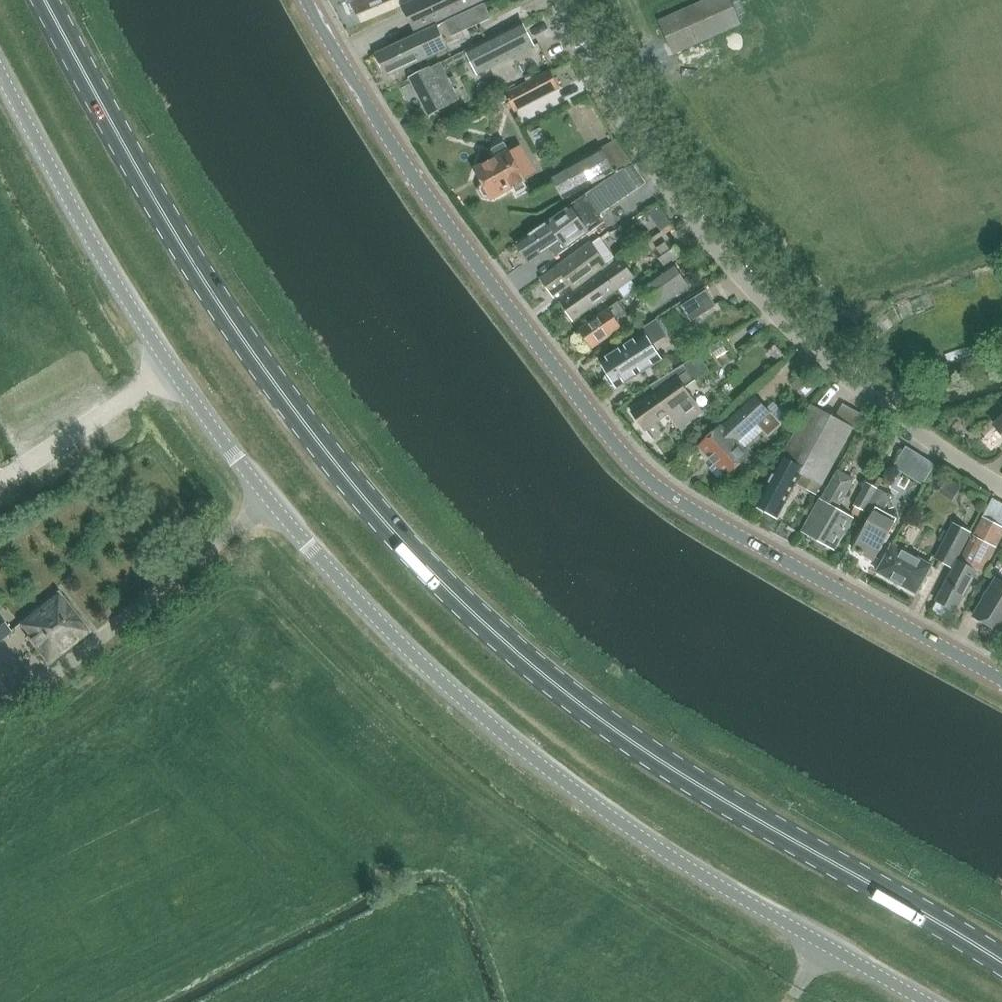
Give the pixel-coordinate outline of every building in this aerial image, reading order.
[(357,15),(392,0),(351,0),(357,15)] [(403,6),(415,32),(484,0),(415,0),(403,6)] [(659,21),(674,55),(740,25),(729,0),(707,0),(659,21)] [(484,4),(445,22),(452,37),(491,18),(484,4)] [(521,22),(466,50),(478,74),(534,47),(521,22)] [(376,54),(386,77),(448,48),(437,26),(376,54)] [(410,78),(429,115),(459,100),(441,63),(410,78)] [(551,71),(506,94),(515,112),(560,89),(551,71)] [(601,147),(550,174),(563,198),(631,163),(615,141),(603,150),(601,147)] [(490,195),(492,199),(513,187),(517,194),(528,188),(524,181),(525,180),(516,163),(523,159),(517,148),(510,151),(505,143),(490,151),(495,159),(476,170),(484,184),(481,185),(480,189),(484,196),(488,197),(490,195)] [(638,189),(624,169),(516,243),(530,262),(549,248),(555,257),(605,223),(600,215),(638,189)] [(681,255),(664,231),(647,243),(665,267),(681,255)] [(568,260),(542,278),(554,295),(570,284),(574,289),(607,265),(606,264),(615,258),(601,239),(592,245),(591,244),(568,260)] [(622,260),(561,303),(574,321),(635,277),(622,260)] [(673,264),(636,290),(652,312),(689,286),(673,264)] [(706,291),(682,306),(691,321),(715,306),(706,291)] [(580,329),(593,348),(622,328),(617,321),(627,314),(619,302),(580,329)] [(643,334),(600,361),(608,373),(606,377),(612,385),(616,385),(617,388),(661,360),(651,343),(666,333),(657,320),(641,330),(643,334)] [(708,370),(699,356),(651,387),(656,395),(632,412),(646,431),(669,414),(681,429),(702,413),(684,388),(708,370)] [(755,396),(723,426),(722,425),(700,446),(728,477),(750,457),(739,444),(759,425),(768,436),(781,424),(755,396)] [(817,493),(849,435),(853,428),(811,405),(807,412),(755,506),(777,518),(797,483),(817,493)] [(839,510),(851,488),(833,478),(821,499),(820,499),(802,531),(835,549),(853,518),(839,510)] [(866,481),(854,505),(866,512),(878,489),(866,481)] [(866,512),(872,515),(853,549),(874,561),(895,523),(881,516),(892,496),(878,489),(866,512)] [(983,517),(960,560),(958,559),(936,600),(956,611),(978,570),(982,573),(1001,536),(1001,527),(983,517)] [(954,523),(934,559),(952,569),(958,559),(972,533),(954,523)] [(877,572),(916,593),(932,566),(893,544),(877,572)] [(1001,633),(1001,630),(1001,582),(997,579),(974,616),(1001,633)] [(26,638),(49,666),(90,632),(57,592),(17,624),(27,637),(26,638)] [(11,633),(0,619),(0,641),(11,633)]
